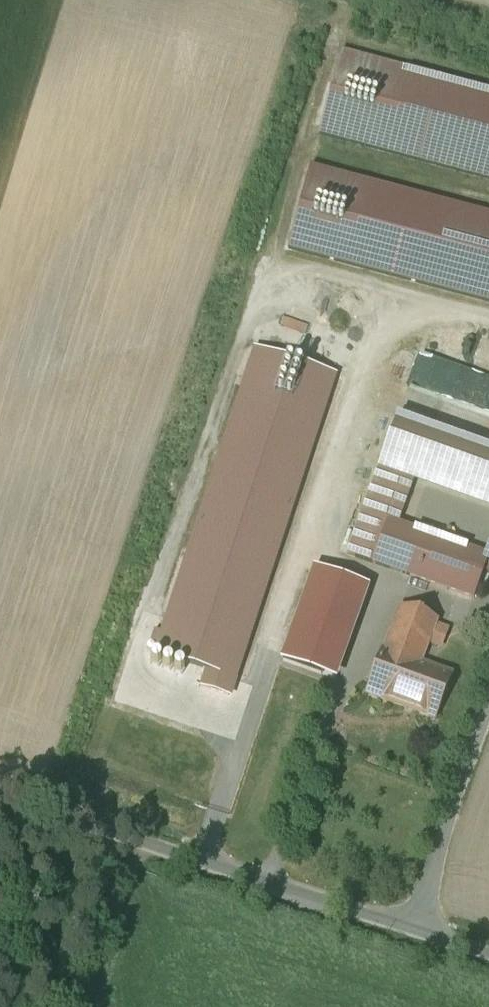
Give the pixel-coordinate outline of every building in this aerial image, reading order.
[(345,58),(324,138),(488,182),(488,96),(345,58)] [(488,302),(488,212),(310,165),(288,249),(488,302)] [(338,374),(254,347),(154,655),(205,672),(200,689),(232,699),(338,374)] [(392,353),(387,375),(407,379),(412,357),(392,353)] [(455,400),(466,369),(424,354),(413,386),(455,400)] [(382,459),(382,460),(363,513),(398,526),(414,482),(488,509),(488,453),(396,420),(382,459)] [(398,526),(363,513),(348,555),(372,564),(474,600),(488,558),(398,526)] [(438,622),(400,608),(384,652),(382,651),(366,695),(435,720),(452,677),(421,666),(429,645),(436,626),(438,622)] [(338,617),(320,662),(339,669),(356,624),(338,617)] [(447,631),(436,626),(429,645),(436,648),(442,646),(447,631)]
